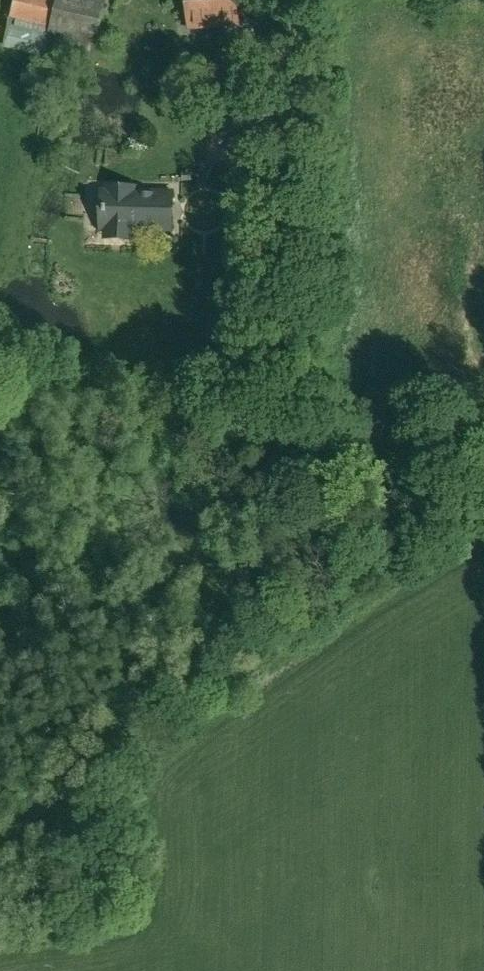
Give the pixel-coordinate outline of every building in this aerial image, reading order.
[(95,43),(103,11),(56,0),(15,0),(11,18),(50,27),(49,32),(95,43)] [(188,28),(238,23),(236,0),(186,0),(188,28)] [(109,216),(109,232),(109,240),(136,240),(136,232),(176,232),(176,194),(133,194),(133,189),(114,189),(114,194),(109,194),(109,209),(107,209),(107,216),(109,216)]
